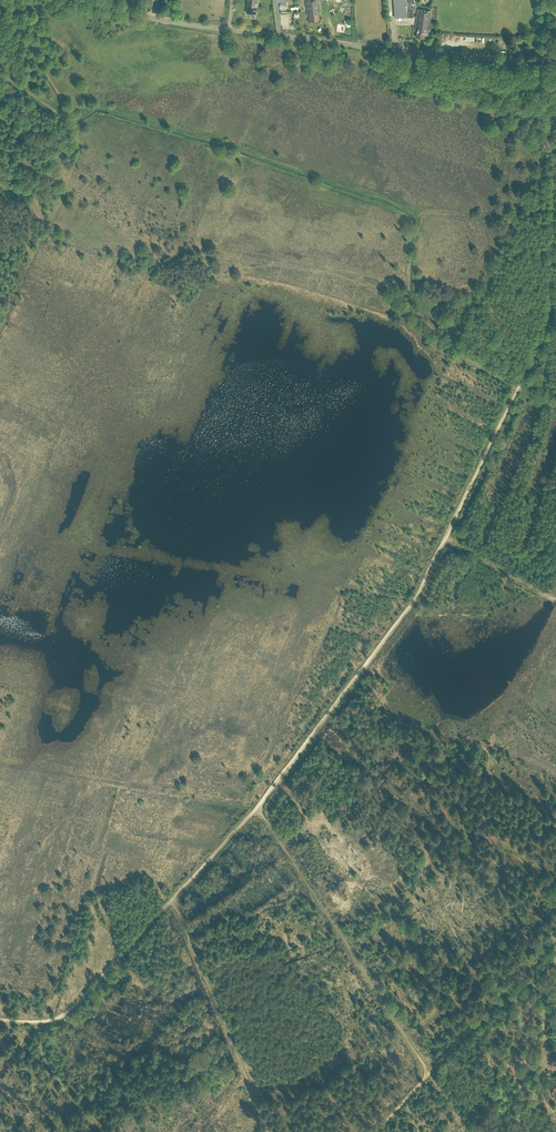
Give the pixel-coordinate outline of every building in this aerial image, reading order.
[(236,9),(245,10),(247,0),(238,0),(236,9)] [(247,2),(247,6),(248,6),(247,13),(251,13),(251,15),(255,15),(255,14),(256,14),(257,7),(258,7),(259,0),(247,0),(247,2)] [(311,21),(319,20),(319,13),(321,13),(319,0),(306,0),(307,10),(307,15),(310,15),(311,21)] [(414,0),(393,0),(394,17),(413,17),(414,0)] [(434,28),(435,23),(429,22),(431,11),(417,9),(415,30),(416,31),(416,37),(424,38),(427,38),(428,27),(434,28)]
